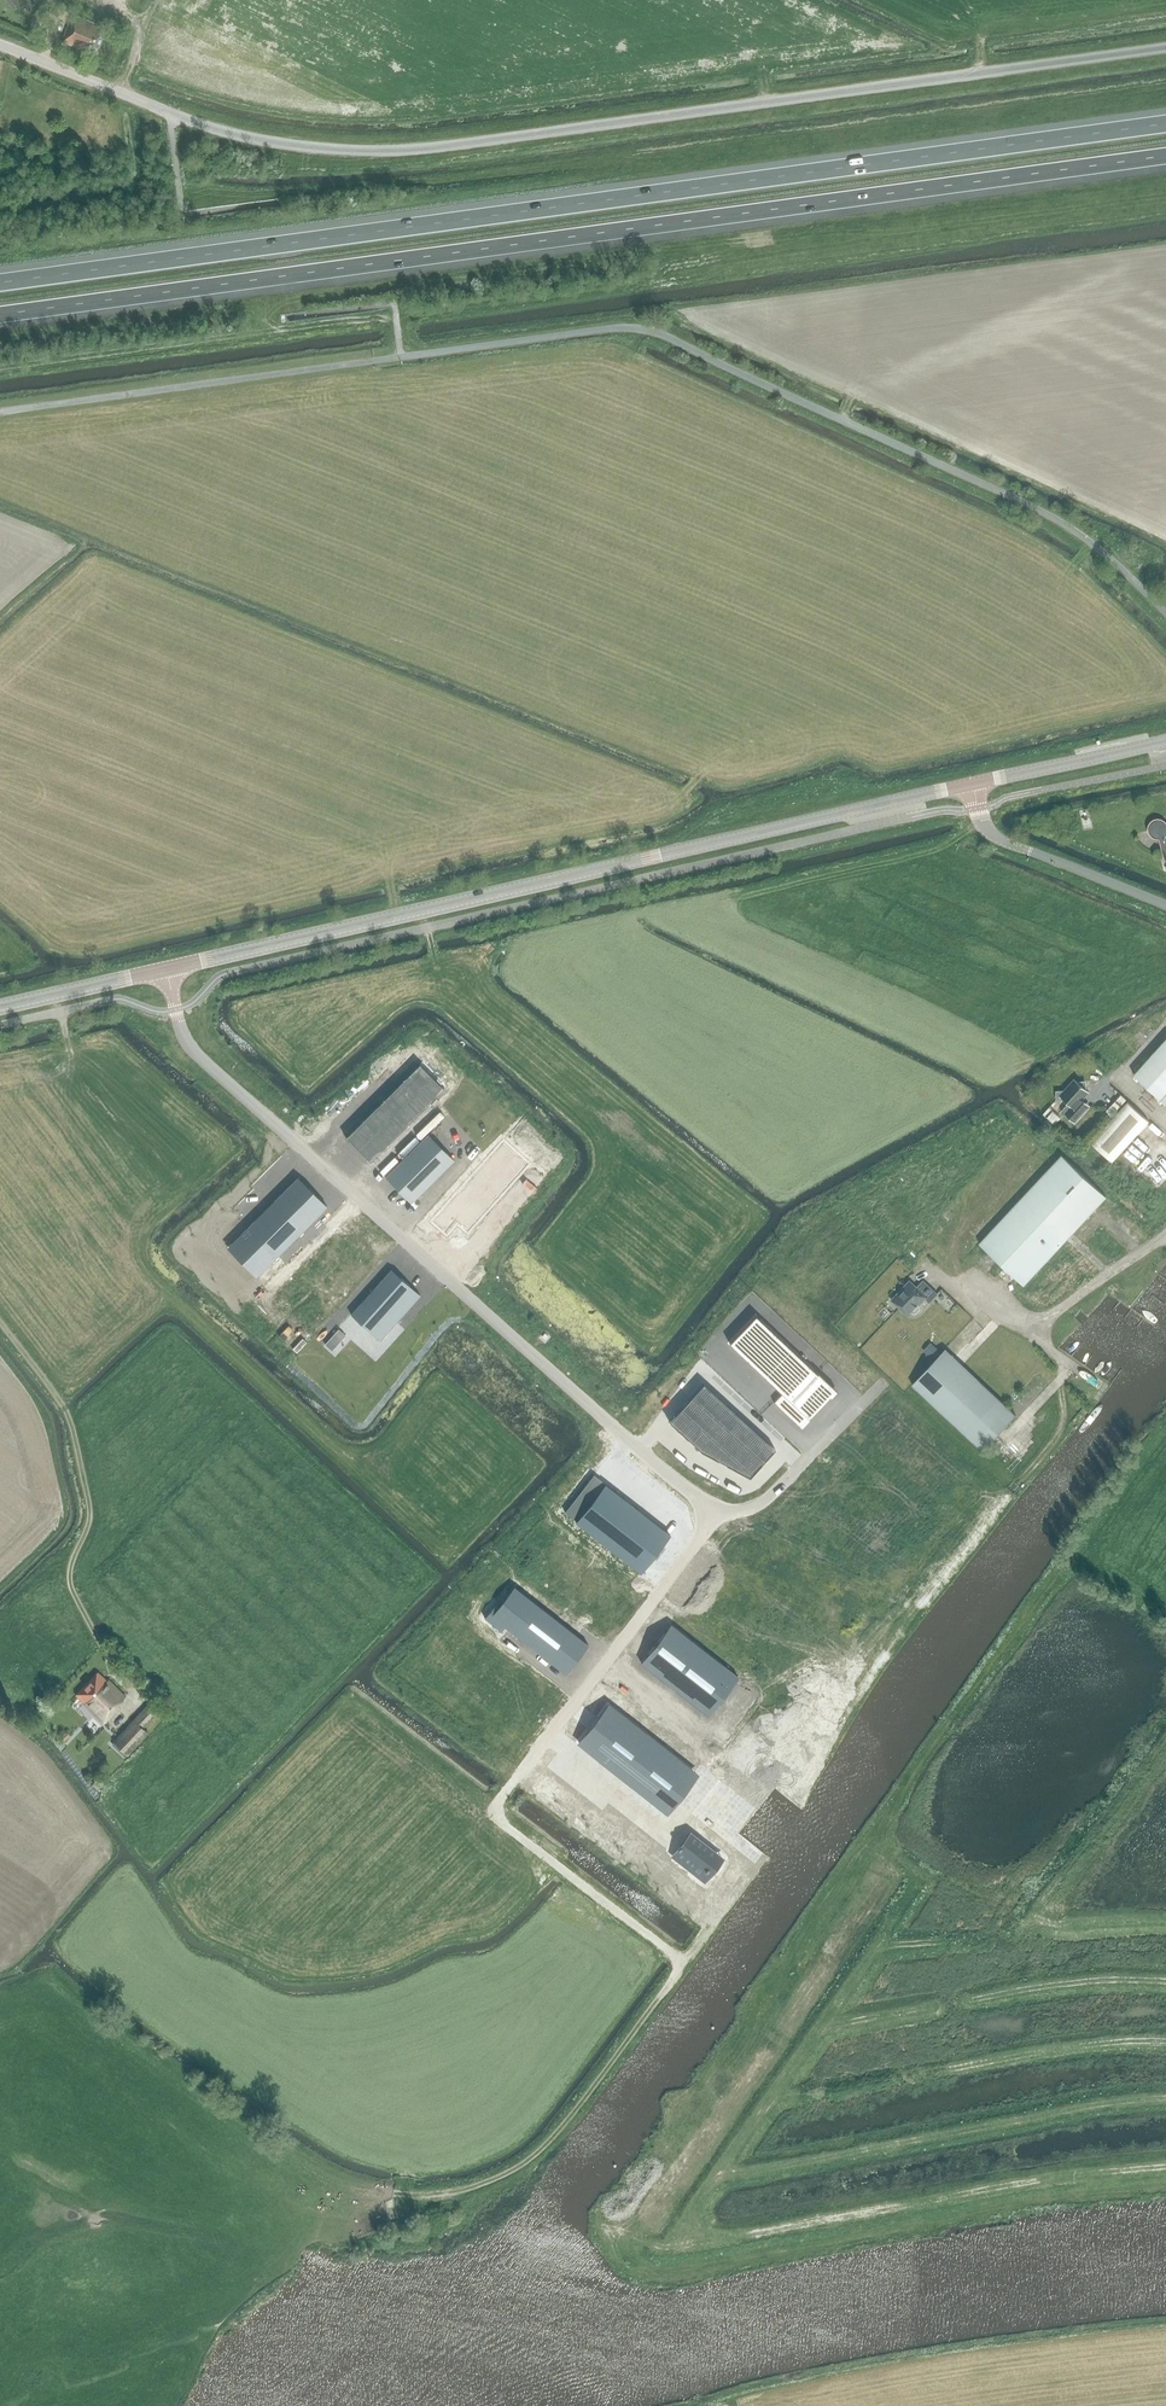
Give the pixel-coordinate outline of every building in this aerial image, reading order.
[(15,0),(4,0),(12,9),(18,4),(15,0)] [(96,52),(104,31),(99,29),(100,26),(74,15),(71,24),(69,23),(62,41),(89,53),(90,50),(96,52)] [(1165,860),(1165,825),(1165,823),(1164,822),(1163,822),(1162,821),(1161,820),(1159,820),(1158,820),(1156,820),(1155,820),(1154,821),(1153,822),(1152,823),(1151,824),(1150,825),(1150,826),(1150,827),(1150,828),(1150,829),(1150,830),(1150,831),(1150,832),(1151,833),(1152,835),(1153,836),(1155,837),(1156,837),(1157,837),(1159,837),(1165,861),(1165,860)] [(1134,1075),(1165,1104),(1165,1039),(1134,1075)] [(421,1062),(346,1137),(370,1161),(445,1086),(421,1062)] [(1077,1082),(1074,1079),(1063,1091),(1056,1091),(1057,1099),(1064,1099),(1069,1103),(1062,1111),(1075,1122),(1087,1109),(1079,1103),(1089,1092),(1085,1089),(1083,1091),(1082,1090),(1082,1088),(1082,1085),(1081,1085),(1081,1082),(1077,1082)] [(1121,1095),(1105,1111),(1111,1116),(1126,1100),(1121,1095)] [(1149,1121),(1127,1102),(1090,1142),(1112,1162),(1149,1121)] [(428,1134),(385,1177),(411,1203),(454,1160),(428,1134)] [(504,1139),(429,1221),(446,1236),(457,1225),(468,1235),(531,1164),(504,1139)] [(979,1244),(1024,1285),(1106,1197),(1062,1155),(979,1244)] [(298,1177),(231,1244),(241,1253),(249,1262),(260,1272),(327,1206),(298,1177)] [(380,1340),(420,1295),(392,1269),(351,1314),(380,1340)] [(936,1294),(922,1281),(915,1289),(908,1282),(892,1299),(909,1315),(911,1312),(915,1313),(920,1309),(918,1304),(924,1298),(929,1302),(936,1294)] [(760,1282),(753,1289),(772,1306),(779,1299),(760,1282)] [(756,1315),(729,1343),(782,1393),(774,1402),(802,1429),(806,1424),(805,1423),(831,1395),(835,1390),(817,1373),(756,1315)] [(332,1350),(345,1335),(339,1329),(325,1344),(332,1350)] [(1016,1414),(945,1348),(911,1384),(982,1451),(1016,1414)] [(703,1383),(669,1422),(701,1451),(749,1477),(775,1449),(703,1383)] [(594,1475),(565,1512),(576,1521),(576,1522),(641,1573),(670,1535),(594,1475)] [(496,1602),(484,1618),(501,1631),(505,1626),(566,1674),(589,1645),(514,1586),(500,1604),(496,1602)] [(671,1624),(641,1663),(708,1715),(738,1677),(671,1624)] [(79,1708),(84,1703),(104,1722),(119,1706),(118,1704),(125,1697),(107,1680),(98,1672),(76,1695),(78,1697),(72,1703),(71,1705),(71,1707),(73,1709),(74,1710),(76,1710),(78,1709),(79,1708)] [(608,1705),(578,1743),(665,1810),(694,1772),(608,1705)] [(149,1733),(143,1727),(155,1714),(147,1706),(113,1742),(121,1749),(118,1753),(124,1758),(127,1755),(128,1755),(149,1733)] [(63,1741),(70,1736),(66,1731),(60,1737),(63,1741)] [(691,1833),(675,1853),(693,1867),(697,1862),(706,1870),(718,1855),(691,1833)]
